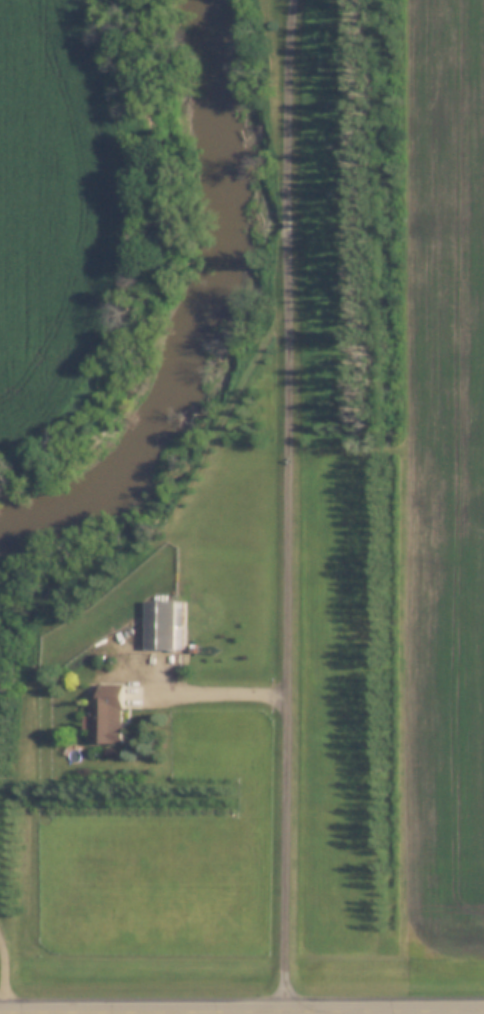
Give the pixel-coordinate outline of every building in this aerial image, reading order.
[(173,601),(142,601),(142,649),(173,649),(173,601)] [(120,685),(89,685),(88,745),(120,745),(120,685)]
